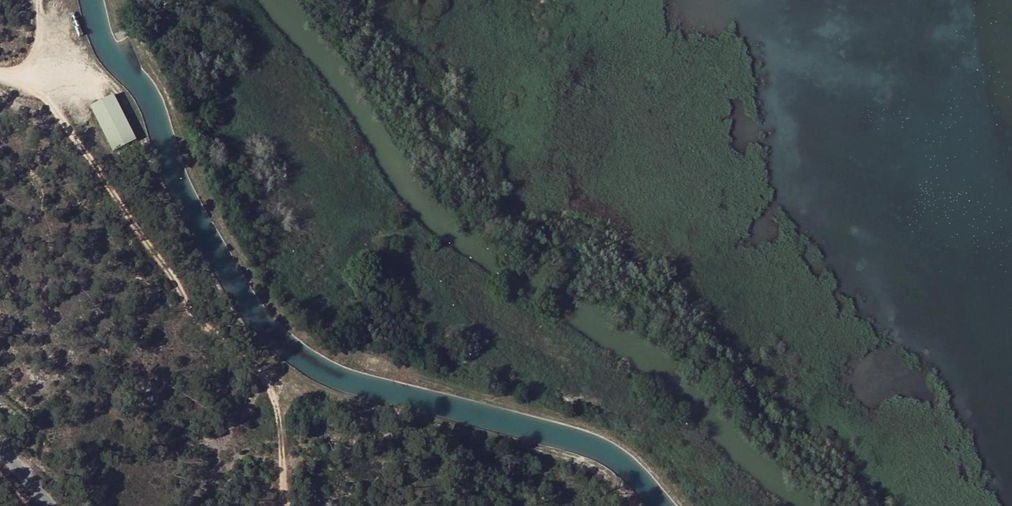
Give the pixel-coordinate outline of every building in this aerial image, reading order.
[(113,93),(90,106),(112,149),(136,138),(113,93)]
